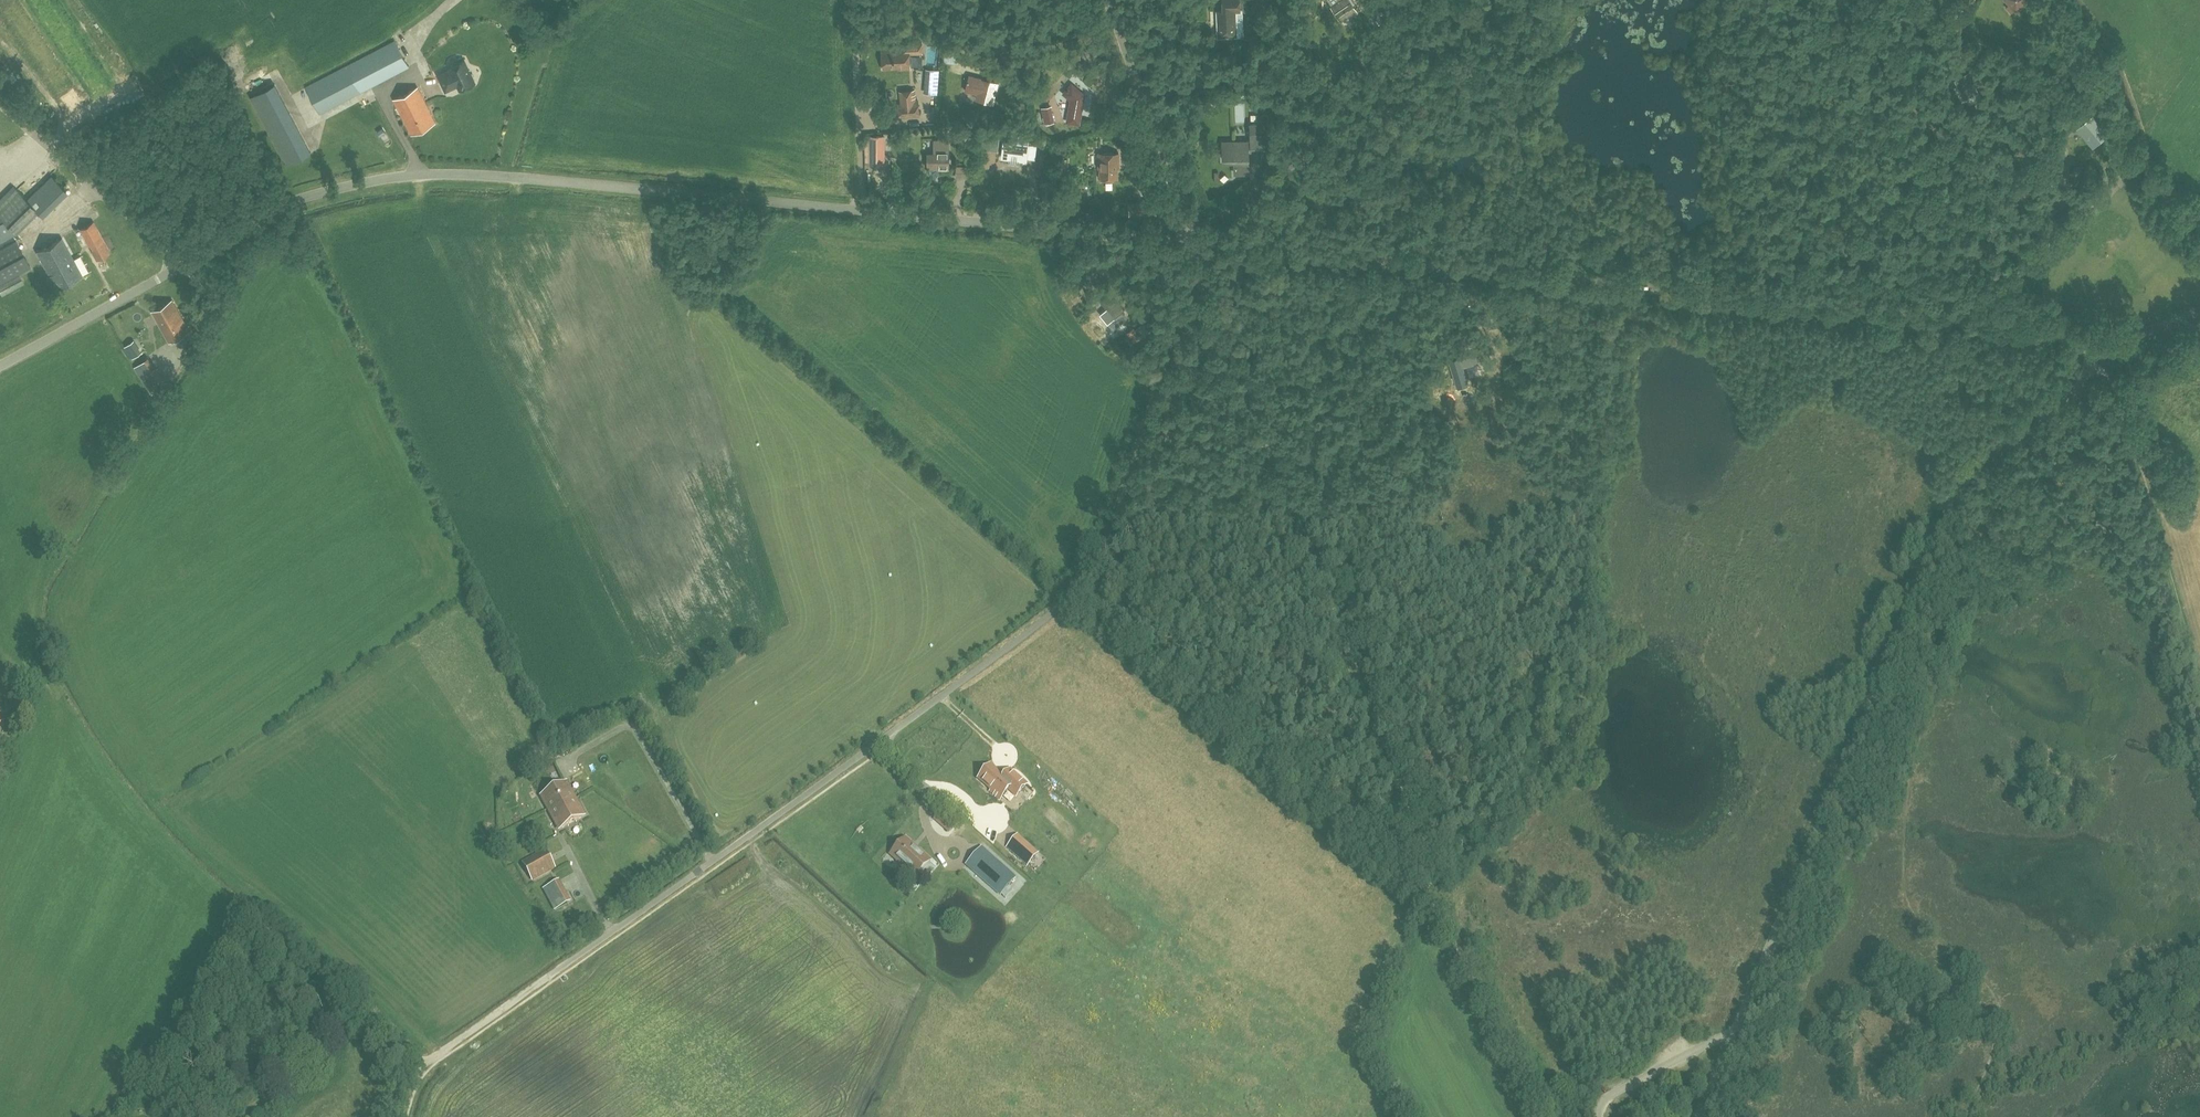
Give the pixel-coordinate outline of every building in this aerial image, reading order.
[(1236,34),(1235,9),(1239,9),(1239,0),(1222,0),(1222,9),(1216,9),(1218,35),(1236,34)] [(1339,1),(1331,6),(1341,20),(1356,9),(1350,0),(1338,0),(1339,1)] [(2017,10),(2029,0),(2008,0),(2017,10)] [(1014,21),(1001,23),(1003,34),(1015,33),(1014,21)] [(276,25),(261,29),(264,41),(280,37),(276,25)] [(903,47),(882,48),(883,66),(899,66),(899,67),(909,67),(908,51),(910,51),(910,53),(921,53),(920,41),(903,41),(903,47)] [(408,67),(395,42),(307,87),(320,112),(408,67)] [(475,83),(465,61),(450,68),(451,70),(439,75),(446,91),(458,85),(460,90),(475,83)] [(930,65),(930,90),(943,90),(944,65),(930,65)] [(1968,97),(1978,91),(1974,84),(1984,78),(1977,66),(1955,79),(1959,87),(1961,86),(1968,97)] [(994,104),(1000,82),(981,78),(969,75),(965,90),(977,93),(976,99),(994,104)] [(287,165),(311,152),(275,83),(250,96),(287,165)] [(411,134),(436,122),(418,86),(394,98),(411,134)] [(1071,86),(1068,89),(1066,88),(1065,89),(1067,90),(1064,94),(1071,100),(1069,111),(1067,123),(1077,125),(1080,113),(1082,98),(1084,98),(1083,98),(1082,95),(1083,94),(1082,94),(1081,94),(1071,86)] [(898,117),(920,115),(919,99),(914,99),(913,89),(900,90),(901,102),(897,102),(898,117)] [(1051,105),(1041,108),(1045,124),(1055,122),(1051,105)] [(1263,115),(1263,123),(1250,124),(1251,148),(1270,147),(1269,114),(1263,115)] [(2093,115),(2077,129),(2093,148),(2109,134),(2093,115)] [(88,123),(71,134),(78,144),(96,132),(88,123)] [(960,126),(960,142),(976,142),(976,126),(960,126)] [(885,161),(885,141),(885,135),(869,135),(869,141),(869,161),(885,161)] [(1027,161),(1027,158),(1035,159),(1037,145),(1029,144),(1003,141),(1001,158),(1011,160),(1011,155),(1012,154),(1017,155),(1018,156),(1017,160),(1027,161)] [(938,168),(938,170),(949,170),(950,148),(934,148),(934,151),(927,151),(927,168),(938,168)] [(1248,148),(1224,148),(1224,160),(1235,159),(1235,172),(1248,172),(1248,159),(1249,159),(1249,154),(1248,154),(1248,148)] [(1119,152),(1099,152),(1099,168),(1100,168),(1100,177),(1117,177),(1117,168),(1119,168),(1119,152)] [(1067,171),(1067,159),(1056,159),(1056,171),(1067,171)] [(0,200),(0,216),(12,229),(16,232),(37,211),(42,216),(49,209),(33,194),(27,200),(14,187),(0,200)] [(1130,215),(1142,215),(1141,204),(1130,204),(1130,215)] [(12,229),(0,216),(0,236),(12,229)] [(110,252),(93,221),(80,228),(97,260),(110,252)] [(57,288),(82,275),(62,238),(37,251),(49,274),(47,276),(52,286),(55,285),(57,288)] [(19,274),(31,267),(17,242),(0,251),(0,284),(19,274)] [(19,274),(0,284),(0,290),(2,295),(24,283),(19,274)] [(1124,309),(1109,290),(1099,299),(1107,308),(1100,314),(1107,323),(1114,317),(1122,311),(1124,309)] [(169,341),(189,331),(172,299),(152,310),(169,341)] [(1448,362),(1458,384),(1468,379),(1462,365),(1476,359),(1472,351),(1448,362)] [(152,393),(162,386),(145,359),(134,366),(152,393)] [(2104,512),(2093,508),(2090,517),(2113,524),(2115,515),(2114,515),(2115,510),(2106,507),(2104,512)] [(1013,807),(1020,799),(1002,782),(995,790),(982,778),(972,789),(985,801),(982,804),(991,812),(1003,798),(1013,807)] [(551,821),(576,806),(566,789),(541,803),(551,821)] [(585,822),(576,806),(551,821),(560,836),(585,822)] [(957,833),(966,840),(969,836),(961,829),(957,833)] [(1028,864),(1037,853),(1018,835),(1016,837),(1008,846),(1019,856),(1028,864)] [(931,861),(906,838),(892,854),(917,877),(931,861)] [(967,865),(1000,895),(1016,878),(982,848),(967,865)] [(556,868),(546,849),(522,862),(532,881),(556,868)] [(954,893),(949,897),(956,905),(961,901),(954,893)]
